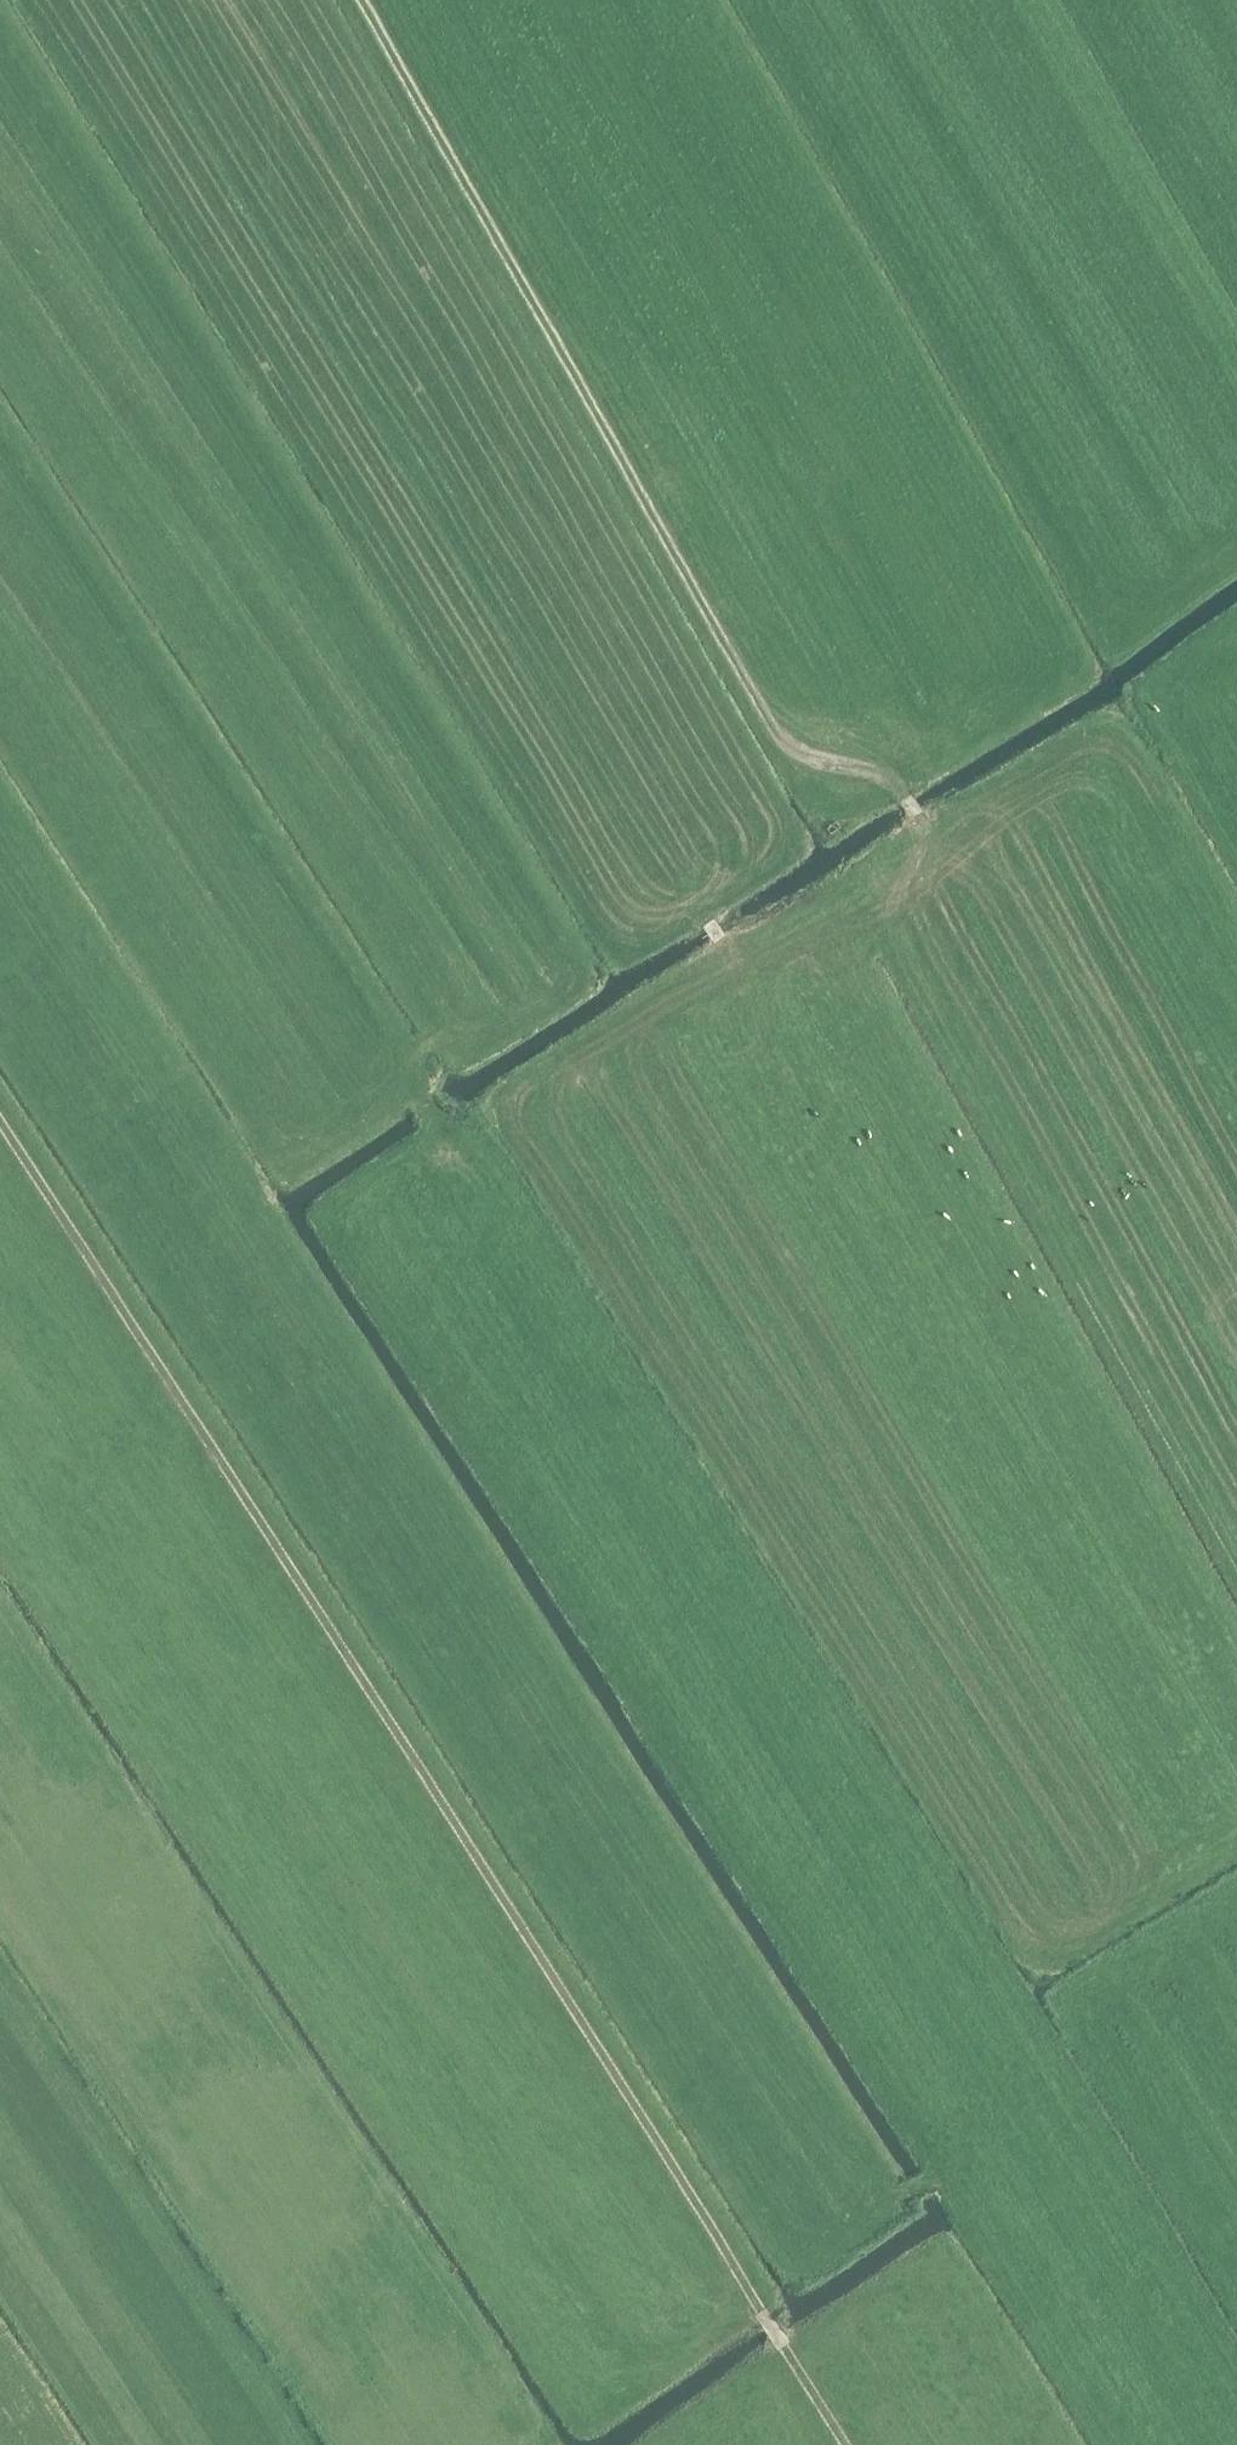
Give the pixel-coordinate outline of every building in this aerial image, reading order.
[(907,827),(918,842),(930,833),(919,819),(907,827)]
